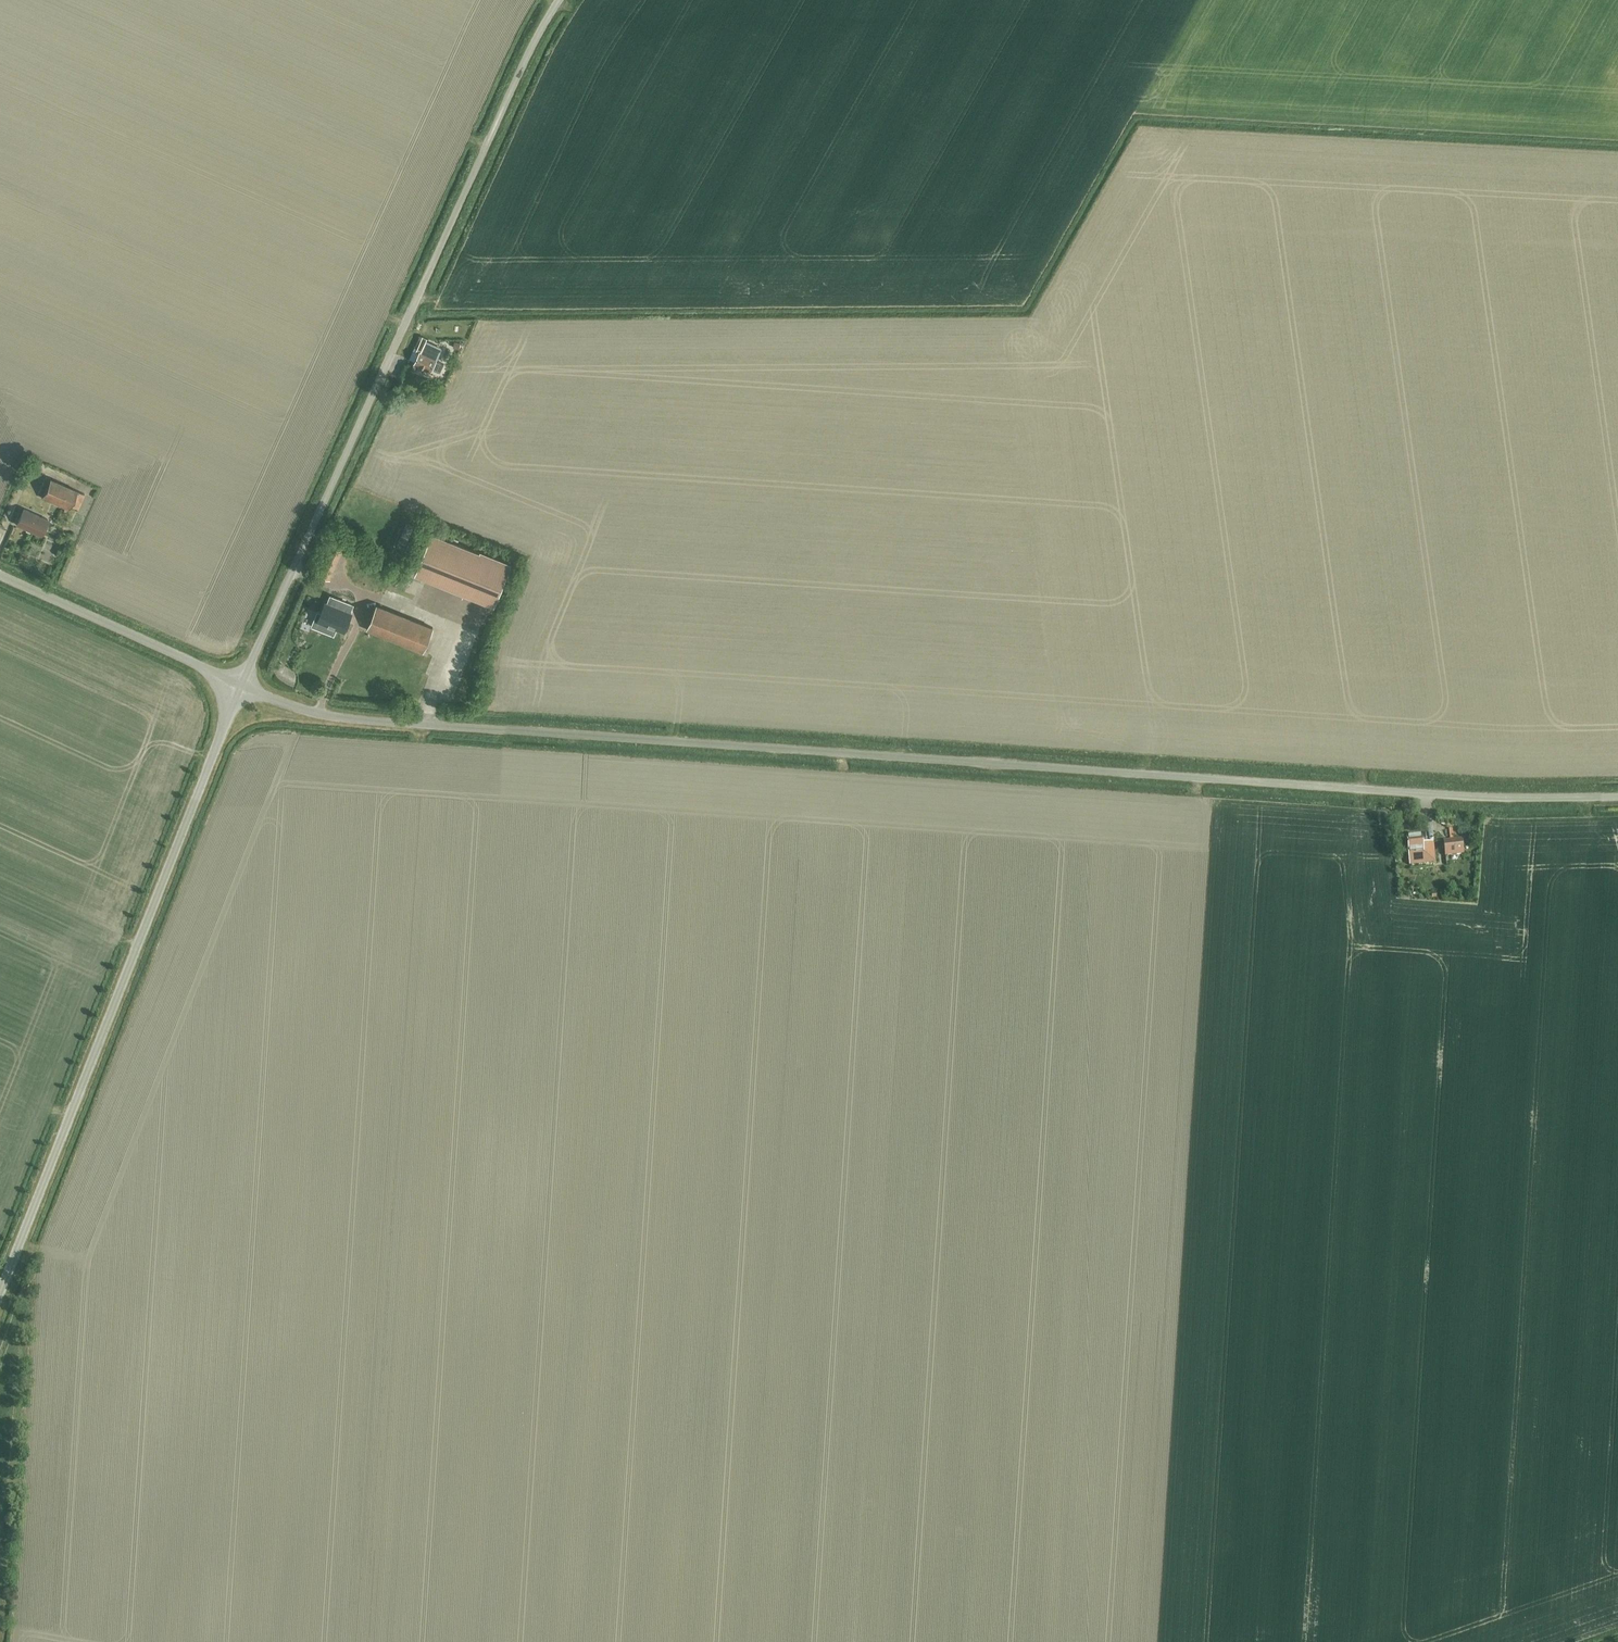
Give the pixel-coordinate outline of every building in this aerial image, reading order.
[(415,361),(415,362),(431,370),(432,368),(440,371),(444,363),(436,360),(437,356),(438,354),(441,348),(427,342),(426,341),(422,339),(418,347),(422,349),(421,352),(420,352),(415,361)] [(79,509),(85,495),(52,480),(49,486),(47,485),(42,495),(45,497),(45,499),(69,510),(71,505),(79,509)] [(19,525),(42,536),(50,521),(27,509),(19,525)] [(415,573),(494,605),(511,564),(431,532),(415,573)] [(325,602),(318,620),(326,623),(325,626),(335,630),(336,627),(344,631),(351,613),(350,612),(353,604),(330,595),(327,603),(325,602)] [(367,629),(423,651),(433,627),(377,604),(367,629)] [(467,655),(473,641),(468,639),(462,653),(467,655)] [(366,670),(375,673),(377,667),(369,663),(366,670)] [(386,665),(383,671),(395,677),(398,671),(386,665)] [(1431,846),(1423,847),(1422,836),(1406,838),(1409,859),(1415,859),(1415,854),(1423,853),(1424,863),(1432,862),(1431,846)] [(1463,854),(1461,839),(1444,841),(1445,856),(1463,854)]
